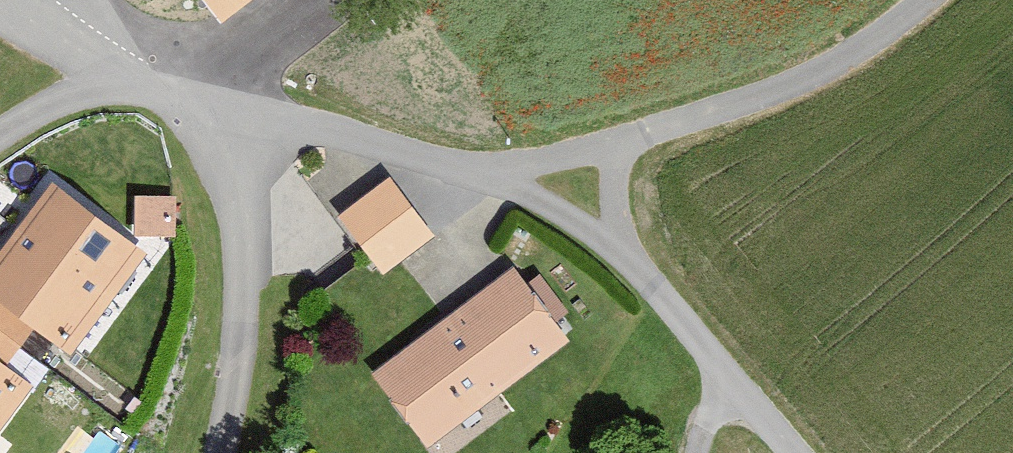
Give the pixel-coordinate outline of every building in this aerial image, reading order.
[(219,22),(247,0),(202,0),(219,22)] [(389,175),(337,219),(387,279),(440,235),(389,175)] [(54,187),(0,261),(0,294),(41,327),(77,353),(148,255),(54,187)] [(179,202),(134,204),(135,242),(180,240),(179,202)] [(568,347),(514,271),(370,372),(425,449),(568,347)] [(41,327),(0,294),(0,363),(8,369),(41,327)] [(33,388),(8,369),(0,363),(0,434),(33,388)]
